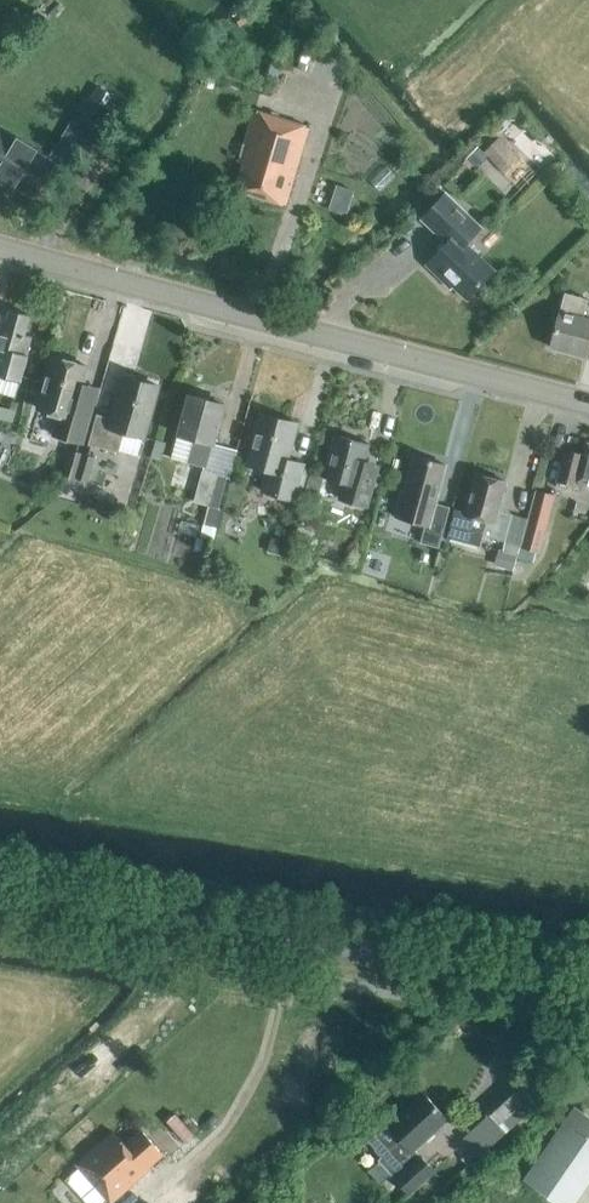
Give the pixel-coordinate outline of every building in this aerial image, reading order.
[(39,12),(29,25),(39,33),(49,20),(39,12)] [(285,206),(309,128),(290,122),(296,105),(271,97),(281,62),(269,59),(261,87),(263,87),(239,163),(243,164),(235,191),(285,206)] [(99,122),(113,98),(94,86),(80,111),(99,122)] [(0,122),(0,162),(5,165),(3,170),(24,182),(27,177),(44,187),(61,157),(44,148),(48,141),(26,129),(23,135),(0,122)] [(502,134),(486,152),(509,172),(524,154),(502,134)] [(522,183),(535,165),(523,157),(510,175),(522,183)] [(347,214),(354,191),(336,185),(329,208),(347,214)] [(466,299),(493,271),(466,244),(478,232),(456,211),(459,208),(445,194),(421,219),(447,244),(426,265),(445,283),(447,280),(466,299)] [(588,299),(564,293),(559,312),(550,346),(550,347),(588,357),(588,352),(588,320),(583,318),(588,299)] [(31,336),(24,334),(30,316),(3,308),(0,320),(0,376),(19,382),(31,336)] [(82,444),(91,413),(75,409),(87,367),(53,357),(39,409),(58,415),(52,435),(82,444)] [(144,438),(158,386),(124,377),(113,419),(96,415),(88,445),(118,453),(124,432),(144,438)] [(194,502),(219,509),(226,479),(229,480),(234,460),(211,454),(224,405),(188,395),(172,459),(203,467),(194,502)] [(17,404),(12,402),(9,410),(0,408),(0,420),(13,423),(17,404)] [(303,500),(310,474),(311,471),(303,469),(304,465),(288,460),(297,425),(260,414),(246,464),(267,470),(262,490),(295,499),(295,498),(303,500)] [(367,508),(374,480),(360,476),(369,445),(335,435),(323,478),(342,483),(337,500),(367,508)] [(159,463),(165,444),(155,441),(149,460),(159,463)] [(587,443),(584,456),(565,450),(556,481),(576,486),(578,481),(588,484),(588,444),(587,443)] [(82,454),(69,450),(62,475),(75,479),(82,454)] [(96,458),(82,454),(75,479),(89,483),(96,458)] [(435,504),(446,466),(414,457),(405,491),(402,490),(394,517),(425,525),(420,544),(439,548),(450,509),(435,504)] [(310,474),(303,500),(321,505),(325,490),(320,489),(323,477),(310,474)] [(512,515),(498,511),(505,482),(476,474),(466,513),(454,510),(447,538),(479,547),(482,536),(504,542),(512,515)] [(540,554),(555,496),(536,491),(520,548),(540,554)] [(216,528),(220,509),(209,508),(204,526),(216,528)] [(517,555),(498,549),(494,566),(513,571),(517,555)] [(505,1132),(541,1099),(525,1081),(489,1113),(505,1132)] [(390,1124),(385,1119),(365,1138),(374,1149),(373,1150),(380,1157),(377,1160),(408,1193),(433,1171),(414,1149),(447,1119),(424,1094),(390,1124)] [(588,1183),(588,1117),(575,1107),(523,1180),(555,1202),(575,1202),(588,1183)] [(140,1130),(120,1148),(109,1135),(76,1165),(102,1194),(103,1192),(113,1202),(145,1175),(143,1173),(163,1155),(140,1130)] [(56,1183),(38,1202),(39,1202),(79,1202),(68,1193),(66,1195),(56,1183)]
